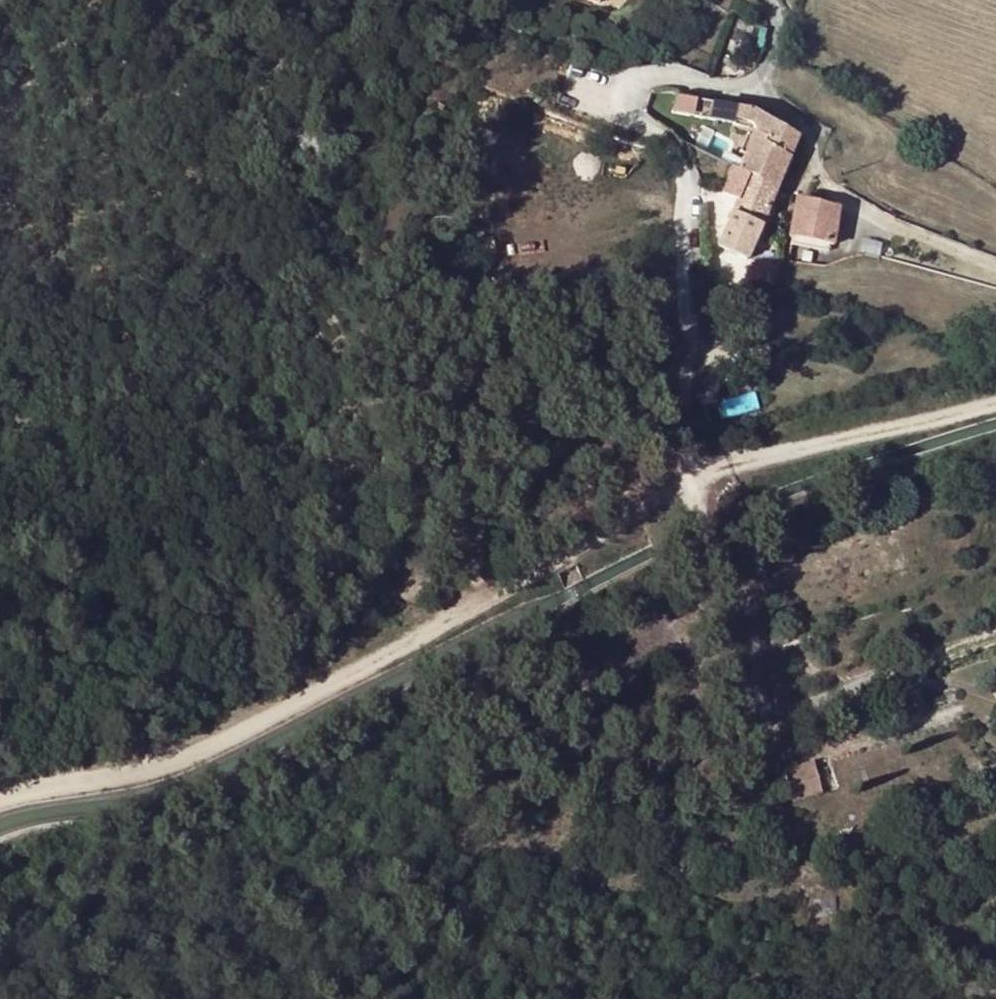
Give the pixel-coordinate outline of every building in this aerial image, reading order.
[(777,185),(796,137),(752,112),(675,99),(672,115),(755,130),(739,170),(777,185)] [(718,249),(747,260),(777,185),(739,170),(734,168),(723,196),(737,202),(718,249)] [(796,202),(790,237),(832,246),(837,212),(796,202)] [(831,251),(832,246),(790,237),(789,243),(831,251)] [(814,765),(786,772),(793,798),(821,791),(814,765)]
